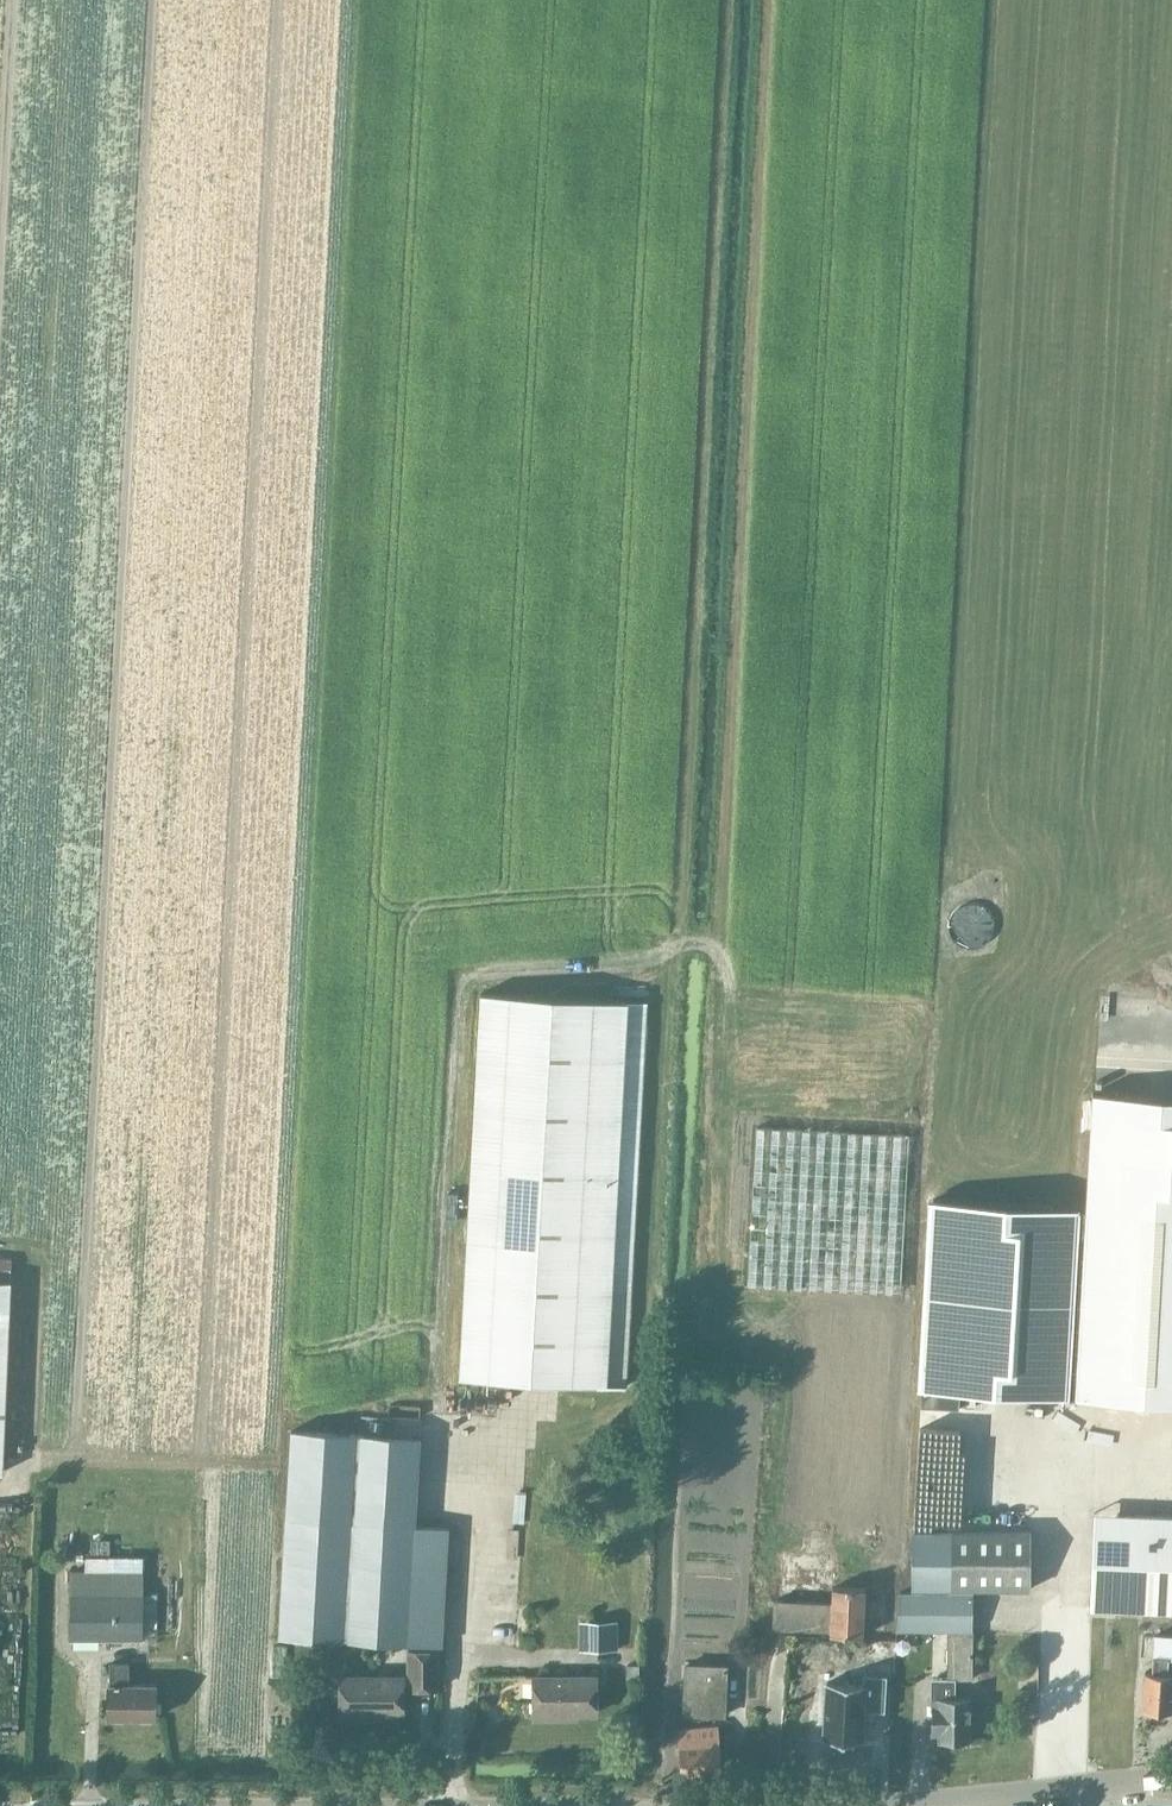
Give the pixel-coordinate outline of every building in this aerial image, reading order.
[(996,924),(997,919),(996,911),(994,907),(991,903),(984,897),(975,895),(971,895),(965,896),(958,900),(954,903),(951,909),(950,912),(949,918),(950,927),(955,934),(958,937),(964,941),(971,943),(975,943),(981,941),(989,937),(992,933),(995,929),(996,924)] [(482,992),(461,1377),(626,1385),(647,1001),(482,992)] [(1097,1031),(1097,1019),(1078,1018),(1077,1030),(1097,1031)] [(1076,1397),(1171,1402),(1171,1122),(1092,1117),(1087,1208),(1087,1212),(1086,1233),(1077,1396),(1076,1397)] [(757,1126),(748,1285),(809,1287),(901,1291),(909,1135),(757,1126)] [(923,1387),(922,1406),(960,1408),(961,1389),(984,1391),(1023,1393),(1077,1396),(1086,1233),(1087,1212),(1087,1208),(934,1199),(923,1387)] [(13,1284),(0,1283),(0,1475),(4,1475),(13,1284)] [(1171,1612),(1171,1517),(1095,1513),(1091,1608),(1171,1612)] [(447,1528),(286,1519),(279,1636),(441,1645),(447,1528)] [(918,1532),(910,1532),(909,1589),(947,1589),(973,1589),(1031,1589),(1032,1532),(1012,1531),(918,1532)] [(115,1568),(115,1552),(86,1553),(86,1569),(115,1568)] [(774,1601),(773,1628),(831,1631),(831,1634),(863,1636),(865,1589),(833,1587),(832,1604),(774,1601)] [(947,1594),(897,1593),(897,1632),(948,1632),(972,1633),(973,1589),(947,1589),(947,1594)] [(71,1639),(142,1639),(142,1594),(71,1594),(71,1639)] [(617,1622),(590,1622),(590,1650),(617,1650),(617,1622)] [(972,1633),(948,1632),(948,1679),(950,1679),(972,1679),(972,1633)] [(1155,1636),(1152,1673),(1145,1673),(1143,1710),(1171,1712),(1171,1675),(1168,1675),(1170,1659),(1171,1659),(1171,1637),(1155,1636)] [(405,1713),(404,1686),(410,1686),(410,1689),(438,1689),(438,1651),(409,1651),(410,1678),(341,1679),(342,1719),(373,1718),(373,1714),(405,1713)] [(684,1714),(725,1716),(727,1666),(686,1664),(684,1714)] [(111,1666),(111,1685),(108,1685),(108,1718),(157,1717),(157,1685),(129,1685),(129,1666),(111,1666)] [(864,1710),(886,1711),(888,1675),(864,1674),(864,1684),(828,1681),(824,1738),(862,1741),(864,1710)] [(533,1675),(533,1714),(565,1714),(565,1710),(597,1710),(597,1675),(533,1675)] [(931,1734),(931,1736),(939,1736),(939,1742),(970,1742),(970,1699),(955,1699),(955,1679),(950,1679),(948,1679),(932,1679),(931,1734)] [(718,1726),(679,1730),(682,1777),(720,1774),(721,1773),(734,1773),(732,1752),(720,1753),(718,1726)]
